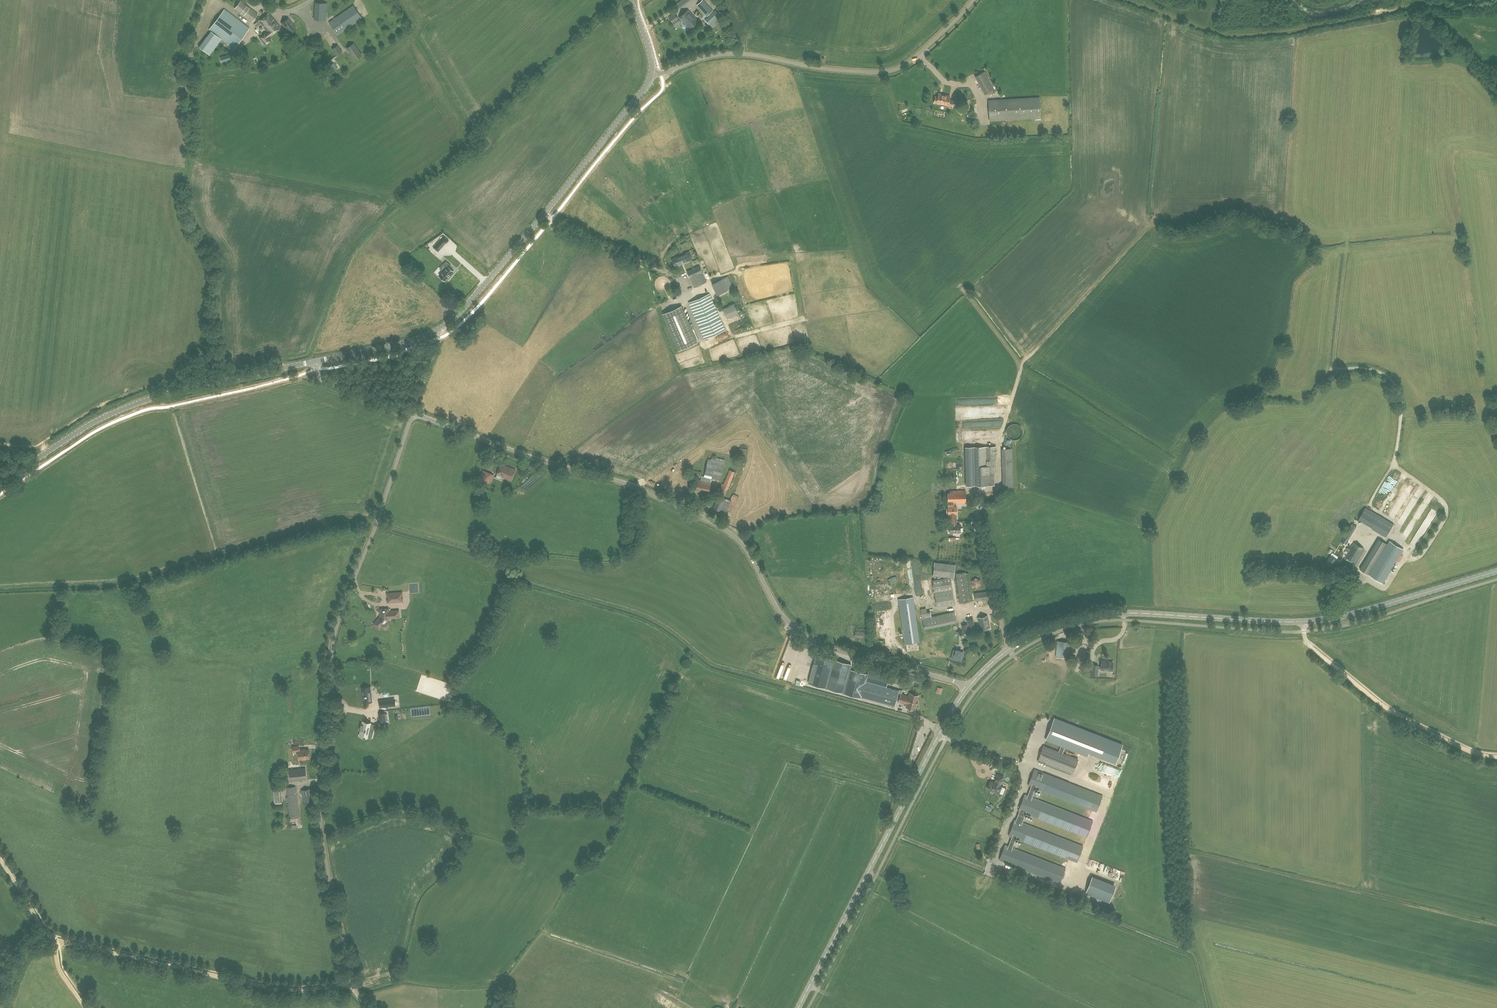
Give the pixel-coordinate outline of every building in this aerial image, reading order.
[(690,0),(681,0),(675,4),(679,9),(690,0)] [(713,11),(703,0),(702,0),(697,5),(707,16),(713,11)] [(252,21),(257,14),(241,1),(235,8),(252,21)] [(326,20),(327,3),(315,2),(314,19),(326,20)] [(338,35),(362,18),(353,5),(329,22),(338,35)] [(234,48),(249,28),(224,9),(209,29),(234,48)] [(709,23),(720,13),(717,9),(705,20),(709,23)] [(690,29),(698,21),(688,10),(679,18),(690,29)] [(271,35),(280,27),(268,13),(259,20),(266,30),(267,32),(260,38),(266,45),(271,41),(268,37),(270,35),(271,35)] [(673,23),(675,22),(678,20),(674,14),(674,13),(669,17),(673,23)] [(290,33),(296,28),(288,18),(282,23),(290,33)] [(211,31),(208,34),(199,47),(209,55),(219,42),(221,39),(211,31)] [(355,60),(362,55),(354,43),(347,48),(355,60)] [(337,56),(343,52),(338,45),(332,49),(337,56)] [(221,62),(233,59),(231,53),(220,57),(221,62)] [(984,71),(978,75),(977,75),(986,93),(992,90),(994,89),(984,71)] [(949,99),(950,96),(939,94),(938,97),(936,96),(934,103),(940,104),(940,103),(948,105),(947,105),(952,106),(953,100),(949,99)] [(990,120),(1041,117),(1039,97),(988,100),(990,120)] [(965,110),(971,108),(968,100),(963,102),(965,110)] [(444,236),(438,242),(443,246),(446,243),(449,240),(444,236)] [(686,261),(692,258),(689,251),(683,254),(671,259),(675,266),(686,261)] [(447,267),(439,275),(445,280),(451,274),(454,271),(449,267),(451,265),(446,261),(444,264),(447,267)] [(474,265),(470,270),(482,280),(486,275),(474,265)] [(694,287),(706,281),(702,272),(699,266),(687,271),(694,287)] [(717,295),(722,292),(732,288),(727,276),(712,283),(717,295)] [(704,339),(725,330),(709,294),(689,303),(704,339)] [(727,319),(738,314),(734,304),(723,309),(727,319)] [(678,350),(697,342),(681,306),(663,314),(678,350)] [(975,406),(1001,405),(1001,398),(975,399),(975,406)] [(977,409),(977,417),(1005,416),(1004,409),(977,409)] [(993,469),(993,466),(996,466),(996,446),(965,447),(966,485),(973,485),(994,484),(994,469),(993,469)] [(747,458),(747,448),(740,448),(739,457),(747,458)] [(1003,489),(1013,489),(1012,448),(1002,448),(1003,489)] [(702,475),(702,479),(701,480),(698,480),(696,491),(708,494),(711,482),(709,482),(710,478),(720,480),(724,460),(712,457),(711,461),(708,460),(704,476),(702,475)] [(512,469),(509,468),(510,467),(501,464),(497,474),(511,480),(516,469),(512,468),(512,469)] [(724,483),(721,489),(720,493),(725,495),(735,472),(729,470),(724,483)] [(490,483),(493,475),(487,472),(484,477),(481,475),(480,479),(490,483)] [(1384,506),(1390,509),(1401,487),(1398,485),(1396,489),(1394,488),(1384,506)] [(948,506),(952,506),(952,503),(956,503),(965,502),(965,490),(953,490),(953,493),(948,493),(948,506)] [(738,496),(733,494),(732,496),(732,495),(730,500),(725,498),(719,496),(714,508),(720,511),(726,513),(727,510),(732,512),(737,498),(738,496)] [(956,521),(956,513),(957,513),(956,506),(956,503),(952,503),(952,506),(948,506),(948,514),(949,514),(949,517),(950,517),(950,521),(956,521)] [(1436,520),(1444,508),(1439,505),(1431,517),(1436,520)] [(1386,536),(1393,524),(1366,507),(1359,519),(1386,536)] [(956,521),(950,521),(949,521),(949,524),(950,524),(950,532),(960,532),(960,524),(956,524),(956,521)] [(1349,540),(1357,526),(1351,523),(1347,531),(1345,529),(1341,535),(1344,537),(1341,542),(1346,544),(1348,540),(1349,540)] [(1379,539),(1361,569),(1382,582),(1403,549),(1389,540),(1387,544),(1379,539)] [(1355,562),(1364,548),(1354,542),(1350,549),(1347,547),(1346,549),(1349,551),(1346,556),(1355,562)] [(1331,568),(1337,560),(1331,556),(1325,564),(1331,568)] [(953,577),(955,564),(935,562),(933,575),(953,577)] [(960,603),(970,601),(965,572),(956,573),(960,603)] [(936,607),(954,604),(950,577),(932,580),(936,607)] [(974,578),(974,588),(982,588),(983,578),(974,578)] [(402,598),(402,595),(402,592),(387,593),(387,596),(388,596),(388,599),(387,599),(388,602),(403,601),(402,598)] [(975,601),(988,599),(987,592),(974,593),(975,601)] [(905,644),(919,642),(913,597),(898,599),(905,644)] [(388,611),(388,608),(382,609),(380,610),(380,614),(382,615),(381,617),(380,617),(379,618),(379,620),(378,620),(376,623),(376,625),(379,627),(381,627),(383,624),(384,625),(389,619),(389,618),(399,617),(398,610),(388,611)] [(921,609),(924,628),(956,622),(954,612),(931,616),(930,611),(927,612),(926,608),(921,609)] [(980,629),(990,627),(987,615),(978,617),(980,629)] [(964,633),(975,630),(972,618),(967,619),(968,624),(962,625),(964,633)] [(1070,657),(1071,642),(1057,640),(1056,655),(1070,657)] [(952,658),(961,661),(963,652),(954,649),(952,658)] [(894,706),(896,701),(907,704),(906,707),(915,709),(918,696),(910,693),(909,696),(901,694),(900,695),(897,694),(898,690),(865,681),(867,674),(849,669),(851,664),(833,659),(833,660),(816,655),(809,683),(826,688),(843,692),(861,697),(894,706)] [(1112,670),(1113,662),(1106,661),(1102,661),(1101,666),(1098,666),(1098,665),(1091,664),(1090,674),(1097,675),(1098,668),(1101,669),(1112,670)] [(370,687),(362,688),(364,702),(371,701),(370,691),(368,692),(367,688),(370,687)] [(394,699),(384,700),(385,707),(395,706),(394,699)] [(385,712),(379,713),(380,723),(386,722),(386,720),(388,720),(387,714),(385,714),(385,712)] [(1116,763),(1123,744),(1054,717),(1045,740),(1061,746),(1058,752),(1062,753),(1065,748),(1088,756),(1089,752),(1116,763)] [(361,731),(360,736),(364,737),(365,737),(366,737),(367,738),(368,737),(369,737),(370,732),(369,732),(370,729),(373,729),(374,725),(371,724),(370,724),(371,723),(363,721),(362,724),(361,724),(360,729),(360,730),(361,731)] [(300,749),(299,746),(293,746),(293,752),(298,751),(299,759),(310,758),(309,749),(303,750),(303,749),(300,749)] [(1073,773),(1078,759),(1062,753),(1058,752),(1044,746),(1038,760),(1073,773)] [(366,748),(364,762),(377,764),(379,750),(366,748)] [(1101,771),(1113,775),(1115,767),(1103,764),(1101,771)] [(291,781),(307,779),(306,768),(290,769),(291,781)] [(1102,796),(1034,769),(1028,785),(1031,786),(1027,795),(1025,794),(1018,810),(1019,811),(1016,820),(1015,820),(1009,835),(1012,836),(1008,846),(1005,845),(999,860),(1059,883),(1065,868),(1012,848),(1016,838),(1077,862),(1083,846),(1022,822),(1025,813),(1086,837),(1092,821),(1032,797),(1035,788),(1096,811),(1102,796)] [(1000,785),(1004,777),(997,774),(994,783),(990,781),(990,782),(989,783),(989,785),(988,788),(994,791),(994,792),(998,793),(1001,786),(1000,785)] [(290,818),(298,818),(295,786),(287,787),(290,818)] [(274,803),(282,803),(281,788),(273,788),(274,803)] [(304,803),(313,801),(311,788),(301,790),(304,803)] [(1101,872),(1104,867),(1097,864),(1095,869),(1101,872)] [(1109,902),(1115,887),(1091,878),(1086,893),(1109,902)]
